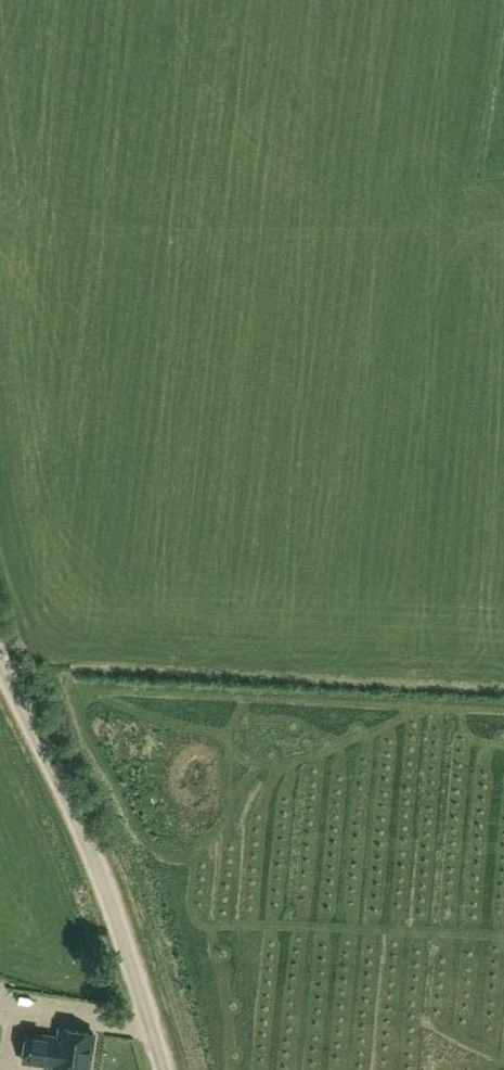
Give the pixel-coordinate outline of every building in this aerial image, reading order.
[(96,1031),(58,1026),(56,1035),(27,1030),(22,1062),(52,1067),(52,1069),(91,1069),(96,1031)]
